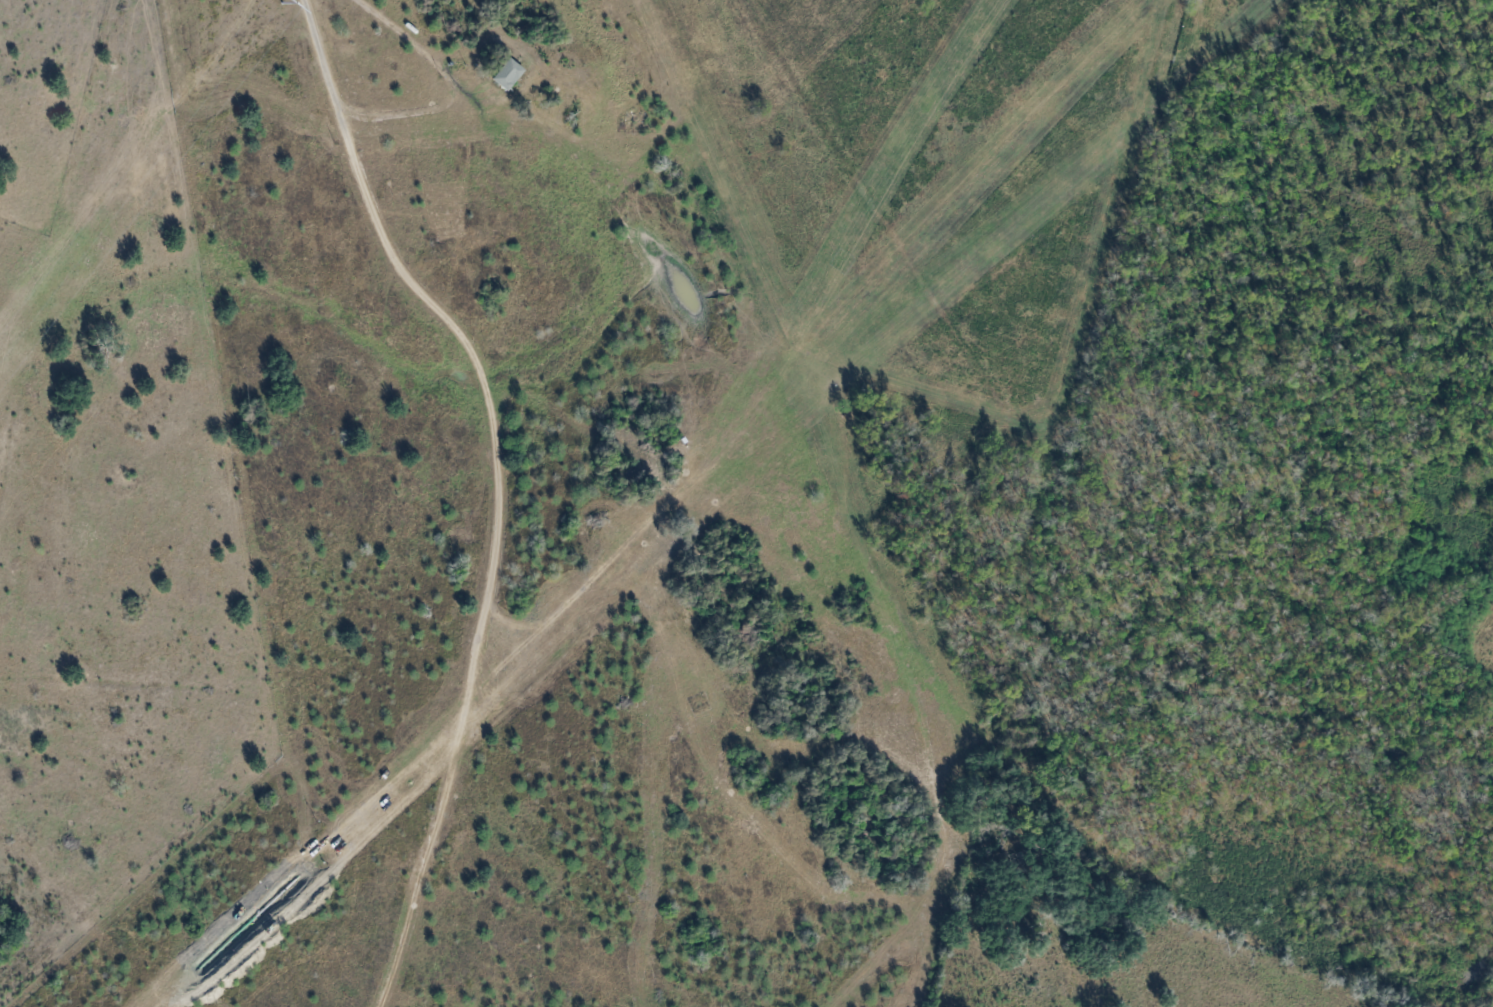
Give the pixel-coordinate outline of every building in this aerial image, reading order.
[(510,51),(527,66),(509,86),(492,72),(510,51)]
